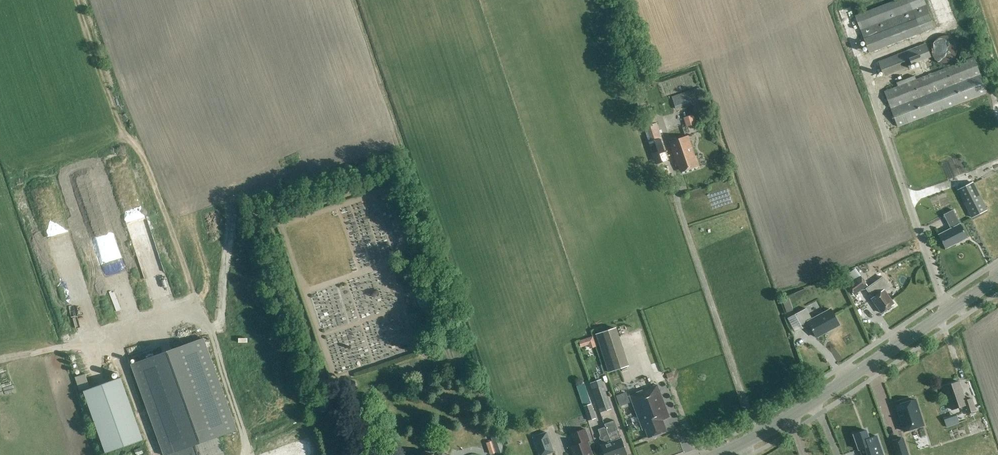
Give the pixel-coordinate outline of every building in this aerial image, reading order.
[(933,27),(922,0),(897,0),(854,17),(868,53),(933,27)] [(940,64),(942,65),(944,65),(946,65),(949,65),(951,65),(953,64),(955,62),(957,61),(958,59),(960,57),(961,55),(961,52),(961,50),(961,48),(960,45),(959,43),(958,41),(957,39),(955,38),(953,36),(951,36),(948,35),(946,35),(944,35),(941,36),(939,37),(937,38),(935,39),(934,41),(932,43),(931,45),(931,48),(931,50),(931,52),(931,55),(932,57),(933,59),(935,60),(936,62),(938,63),(940,64)] [(884,76),(930,57),(925,44),(879,62),(884,76)] [(916,79),(898,87),(885,91),(899,126),(988,92),(974,57),(943,69),(932,73),(916,79)] [(942,65),(940,64),(930,68),(932,73),(943,69),(942,65)] [(898,87),(916,79),(915,76),(896,83),(898,87)] [(672,96),(676,110),(692,105),(691,101),(704,97),(701,87),(672,96)] [(657,122),(652,107),(642,111),(647,125),(657,122)] [(693,111),(695,121),(705,119),(703,109),(693,111)] [(644,127),(655,164),(668,160),(657,123),(644,127)] [(680,172),(699,166),(696,156),(695,156),(688,135),(670,142),(676,162),(677,162),(680,172)] [(940,149),(943,156),(949,154),(946,147),(940,149)] [(916,184),(921,182),(917,171),(912,173),(916,184)] [(974,183),(958,191),(957,191),(971,219),(988,211),(974,183)] [(108,206),(104,190),(90,193),(94,209),(108,206)] [(946,248),(967,238),(960,224),(953,210),(944,215),(951,229),(939,235),(946,248)] [(860,275),(856,278),(847,285),(854,296),(868,286),(860,275)] [(882,313),(894,304),(884,290),(882,291),(876,282),(867,288),(873,298),(871,299),(882,313)] [(147,307),(134,309),(135,319),(148,318),(147,307)] [(787,319),(791,325),(795,333),(803,329),(803,328),(810,325),(816,337),(839,325),(831,309),(812,319),(806,308),(787,319)] [(594,334),(607,372),(629,365),(616,327),(594,334)] [(210,346),(218,345),(215,334),(208,336),(210,346)] [(218,437),(236,430),(203,338),(132,364),(165,454),(168,454),(175,453),(176,454),(225,454),(218,437)] [(143,440),(121,378),(84,391),(106,453),(143,440)] [(356,387),(354,381),(346,384),(348,390),(356,387)] [(966,413),(976,410),(972,398),(965,400),(959,381),(944,386),(952,410),(964,406),(966,413)] [(610,408),(602,385),(591,389),(599,412),(610,408)] [(670,417),(657,385),(630,396),(642,428),(644,427),(649,437),(666,431),(662,420),(670,417)] [(906,432),(924,426),(916,401),(897,407),(906,432)] [(594,418),(589,404),(582,406),(587,420),(594,418)] [(606,427),(616,454),(626,454),(627,454),(621,438),(619,439),(613,424),(606,427)] [(606,427),(598,430),(604,445),(601,445),(605,454),(616,454),(606,427)] [(589,441),(585,429),(572,434),(576,445),(571,447),(574,454),(592,454),(590,452),(591,451),(588,441),(589,441)] [(854,434),(860,453),(868,451),(870,454),(884,454),(878,440),(872,442),(867,430),(854,434)] [(553,452),(546,431),(531,436),(538,454),(544,454),(546,454),(553,452)] [(497,433),(490,435),(492,443),(485,445),(487,452),(490,454),(493,454),(503,452),(497,433)] [(945,445),(909,454),(948,454),(945,445)]
